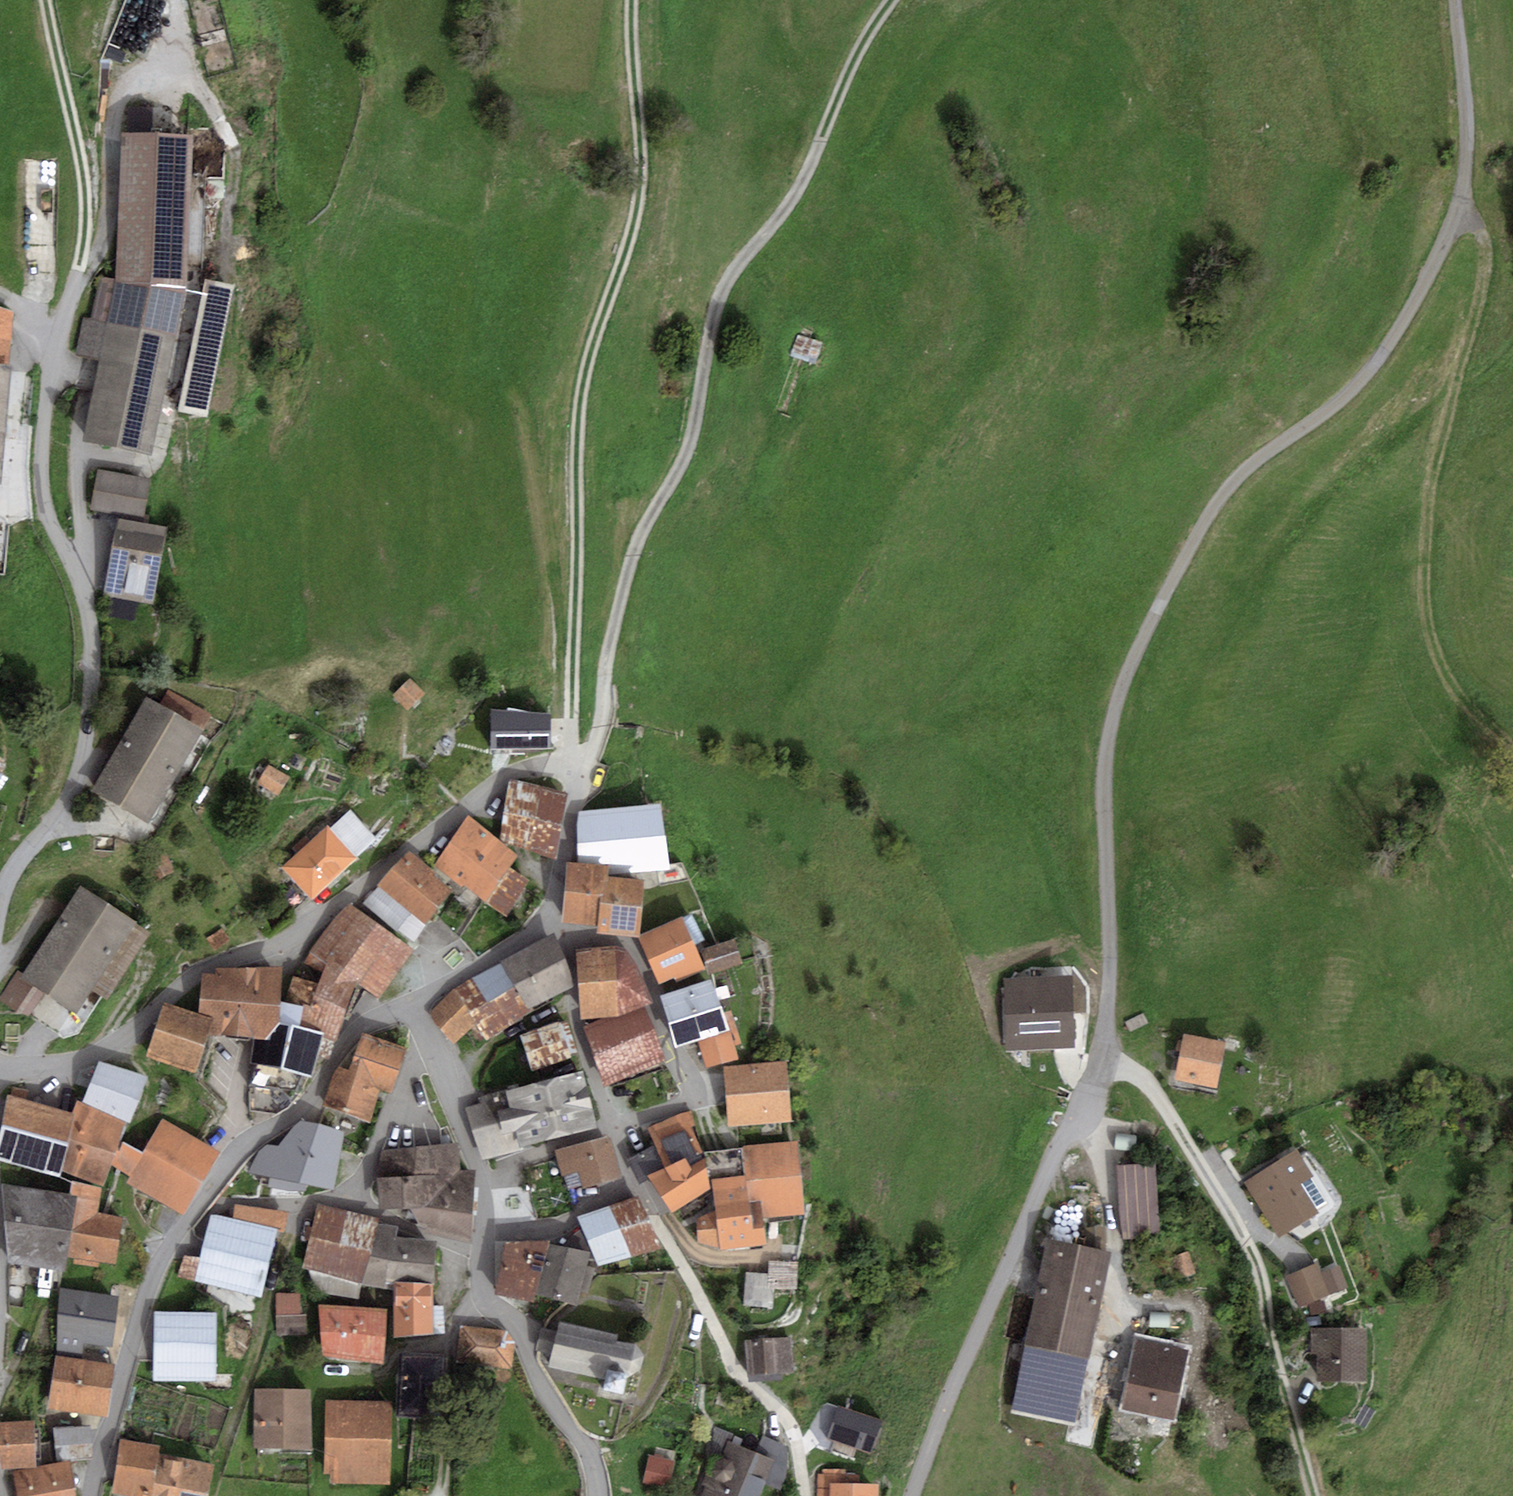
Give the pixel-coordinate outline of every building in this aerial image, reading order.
[(192,139),(123,137),(114,280),(186,293),(192,139)] [(114,280),(98,278),(89,319),(176,340),(186,293),(114,280)] [(204,280),(178,412),(208,419),(235,285),(204,280)] [(9,367),(14,312),(0,308),(0,366),(9,367)] [(176,340),(89,319),(83,318),(76,355),(98,362),(82,443),(152,458),(176,340)] [(0,366),(0,487),(9,367),(0,366)] [(151,478),(97,467),(89,508),(143,518),(151,478)] [(167,528),(117,519),(103,595),(153,605),(167,528)] [(409,678),(392,695),(408,711),(425,694),(409,678)] [(159,703),(204,729),(212,716),(167,690),(159,703)] [(149,824),(204,729),(159,703),(147,696),(92,792),(149,824)] [(552,714),(490,708),(490,749),(552,750),(552,714)] [(289,777),(268,765),(256,784),(277,796),(289,777)] [(567,793),(510,779),(500,840),(556,860),(567,793)] [(662,804),(580,812),(577,826),(579,863),(609,866),(609,874),(669,869),(662,804)] [(330,829),(357,857),(377,838),(350,810),(330,829)] [(518,856),(468,815),(434,866),(462,888),(463,886),(485,903),(510,867),(518,856)] [(313,901),(358,859),(357,857),(330,829),(327,825),(282,867),(313,901)] [(439,876),(408,851),(365,903),(412,943),(452,896),(435,881),(439,876)] [(164,854),(144,865),(155,884),(175,873),(164,854)] [(605,877),(608,877),(609,874),(609,866),(579,863),(567,862),(562,923),(597,926),(600,896),(604,897),(605,877)] [(510,867),(485,903),(507,917),(530,881),(510,867)] [(608,877),(605,877),(604,897),(600,896),(597,926),(596,934),(638,938),(640,937),(639,935),(645,880),(608,877)] [(24,974),(21,979),(43,992),(77,1015),(93,991),(137,921),(81,885),(24,974)] [(413,953),(348,903),(308,953),(303,962),(322,972),(325,965),(356,987),(377,1002),(413,953)] [(640,937),(638,938),(658,984),(674,977),(676,981),(706,968),(683,916),(639,935),(640,937)] [(152,931),(137,921),(93,991),(107,1000),(152,931)] [(230,941),(221,928),(206,939),(213,952),(230,941)] [(555,934),(500,963),(530,1014),(574,988),(555,934)] [(735,939),(701,949),(708,973),(742,963),(735,939)] [(616,948),(577,951),(581,1021),(606,1019),(619,1018),(645,1008),(653,1005),(640,969),(627,949),(616,948)] [(500,963),(452,989),(474,1025),(487,1040),(530,1014),(500,963)] [(356,987),(325,965),(322,972),(316,983),(310,1008),(304,1006),(299,1028),(324,1032),(324,1038),(337,1042),(356,987)] [(281,968),(216,968),(216,974),(202,974),(200,1014),(214,1019),(209,1036),(254,1039),(266,1039),(281,1023),(281,1002),(281,968)] [(43,992),(21,979),(24,974),(17,970),(0,997),(0,1001),(27,1018),(43,992)] [(316,983),(292,976),(286,1004),(281,1002),(281,1023),(299,1028),(304,1006),(310,1008),(316,983)] [(1073,976),(1004,978),(1007,1050),(1075,1048),(1073,976)] [(713,979),(659,996),(668,1023),(722,1006),(713,979)] [(452,989),(429,1014),(453,1048),(474,1025),(452,989)] [(200,1014),(164,1003),(147,1056),(197,1072),(209,1036),(214,1019),(200,1014)] [(722,1006),(668,1023),(676,1048),(697,1041),(730,1031),(724,1013),(722,1006)] [(606,1019),(584,1029),(606,1089),(666,1062),(645,1008),(619,1018),(606,1019)] [(730,1031),(734,1046),(742,1044),(732,1011),(724,1013),(730,1031)] [(565,1021),(517,1036),(529,1073),(576,1057),(565,1021)] [(324,1038),(324,1032),(299,1028),(281,1023),(266,1039),(254,1039),(251,1063),(250,1086),(247,1109),(275,1114),(293,1101),(309,1077),(312,1078),(324,1038)] [(734,1046),(730,1031),(697,1041),(706,1069),(739,1059),(734,1046)] [(407,1048),(362,1033),(349,1070),(347,1077),(380,1088),(392,1092),(407,1048)] [(1217,1088),(1225,1043),(1184,1035),(1176,1080),(1217,1088)] [(147,1080),(99,1063),(81,1105),(127,1127),(131,1128),(147,1080)] [(786,1064),(724,1068),(728,1127),(791,1123),(786,1064)] [(369,1122),(380,1088),(347,1077),(349,1070),(338,1066),(324,1106),(369,1122)] [(482,1105),(465,1109),(481,1161),(598,1133),(583,1074),(480,1097),(482,1105)] [(7,1097),(0,1136),(0,1161),(59,1181),(61,1173),(75,1117),(72,1116),(7,1097)] [(81,1105),(76,1102),(72,1116),(75,1117),(61,1173),(103,1190),(112,1167),(121,1143),(127,1127),(81,1105)] [(653,1146),(628,1160),(639,1187),(649,1181),(685,1161),(685,1162),(690,1170),(704,1161),(691,1110),(647,1130),(653,1146)] [(221,1155),(163,1120),(143,1155),(135,1151),(121,1143),(112,1167),(124,1174),(130,1178),(126,1184),(183,1218),(221,1155)] [(267,1143),(261,1148),(249,1172),(267,1181),(291,1186),(290,1190),(308,1195),(309,1190),(335,1194),(343,1137),(298,1121),(275,1148),(267,1143)] [(610,1138),(554,1154),(561,1179),(564,1178),(568,1192),(581,1187),(582,1194),(622,1182),(610,1138)] [(742,1147),(742,1151),(749,1205),(759,1204),(763,1221),(804,1217),(798,1144),(742,1147)] [(458,1145),(381,1149),(375,1169),(378,1213),(410,1214),(417,1228),(426,1233),(425,1235),(472,1247),(475,1173),(461,1173),(458,1145)] [(1296,1150),(1244,1182),(1279,1239),(1319,1214),(1316,1209),(1326,1203),(1311,1178),(1313,1176),(1296,1150)] [(742,1151),(707,1154),(711,1182),(745,1178),(742,1151)] [(685,1162),(649,1181),(671,1216),(710,1193),(704,1161),(690,1170),(685,1162)] [(1154,1166),(1115,1168),(1120,1242),(1136,1241),(1136,1237),(1159,1236),(1154,1166)] [(715,1212),(696,1221),(698,1246),(721,1254),(766,1250),(763,1221),(760,1204),(759,1204),(749,1205),(745,1178),(711,1182),(715,1212)] [(77,1200),(67,1259),(73,1260),(73,1265),(97,1269),(98,1265),(114,1268),(122,1221),(97,1214),(101,1191),(72,1184),(69,1198),(77,1200)] [(69,1198),(2,1185),(8,1266),(65,1277),(67,1259),(77,1200),(69,1198)] [(639,1199),(577,1220),(597,1268),(661,1250),(639,1199)] [(233,1219),(210,1215),(200,1260),(183,1258),(177,1278),(262,1300),(279,1232),(284,1234),(289,1214),(235,1205),(233,1219)] [(379,1221),(317,1205),(301,1270),(309,1271),(314,1294),(359,1302),(360,1286),(362,1287),(378,1225),(379,1221)] [(378,1225),(362,1287),(382,1291),(393,1292),(393,1285),(433,1288),(435,1242),(396,1240),(397,1229),(378,1225)] [(1113,1252),(1047,1238),(1011,1412),(1077,1425),(1113,1252)] [(550,1244),(505,1244),(495,1297),(534,1305),(535,1297),(549,1247),(550,1244)] [(590,1257),(549,1247),(535,1297),(564,1306),(577,1310),(581,1295),(588,1297),(593,1277),(594,1271),(587,1269),(590,1257)] [(1189,1251),(1171,1257),(1178,1279),(1196,1273),(1189,1251)] [(797,1261),(769,1260),(768,1274),(746,1273),(743,1308),(773,1310),(774,1296),(793,1297),(793,1292),(797,1292),(797,1261)] [(1317,1263),(1285,1276),(1298,1308),(1330,1295),(1320,1272),(1317,1263)] [(1320,1272),(1330,1295),(1349,1287),(1339,1264),(1320,1272)] [(393,1285),(393,1292),(394,1341),(433,1339),(433,1336),(444,1336),(443,1307),(433,1307),(433,1288),(393,1285)] [(118,1300),(58,1289),(55,1351),(82,1355),(84,1345),(112,1349),(118,1300)] [(300,1295),(276,1294),(276,1336),(307,1337),(307,1317),(300,1316),(300,1295)] [(1324,1301),(1310,1304),(1312,1316),(1326,1314),(1324,1301)] [(386,1312),(319,1307),(322,1358),(383,1367),(386,1312)] [(217,1316),(154,1314),(154,1383),(216,1385),(217,1316)] [(618,1338),(558,1325),(557,1333),(539,1328),(536,1351),(551,1354),(548,1370),(609,1383),(610,1378),(626,1381),(640,1374),(644,1361),(637,1346),(617,1343),(618,1338)] [(507,1333),(461,1328),(457,1362),(512,1370),(515,1344),(507,1333)] [(1367,1329),(1311,1329),(1310,1356),(1317,1356),(1316,1384),(1366,1385),(1367,1329)] [(792,1339),(746,1342),(748,1384),(782,1383),(782,1376),(793,1376),(792,1339)] [(1188,1350),(1135,1339),(1121,1411),(1174,1422),(1188,1350)] [(445,1358),(399,1356),(396,1420),(443,1423),(445,1358)] [(115,1367),(53,1357),(48,1412),(106,1419),(115,1367)] [(311,1392),(253,1390),(253,1451),(310,1453),(311,1392)] [(392,1403),(325,1402),(323,1476),(331,1476),(331,1483),(390,1487),(392,1403)] [(0,1424),(0,1465),(0,1470),(36,1469),(34,1424),(0,1424)] [(728,1442),(703,1495),(761,1495),(766,1484),(781,1491),(786,1479),(788,1448),(763,1436),(754,1454),(728,1442)] [(120,1440),(111,1495),(115,1495),(208,1495),(213,1470),(159,1455),(161,1449),(120,1440)] [(673,1491),(679,1464),(652,1458),(646,1485),(673,1491)] [(36,1469),(12,1472),(17,1495),(74,1495),(69,1463),(36,1469)] [(818,1474),(817,1495),(879,1495),(879,1488),(845,1486),(845,1470),(821,1469),(821,1474),(818,1474)]
